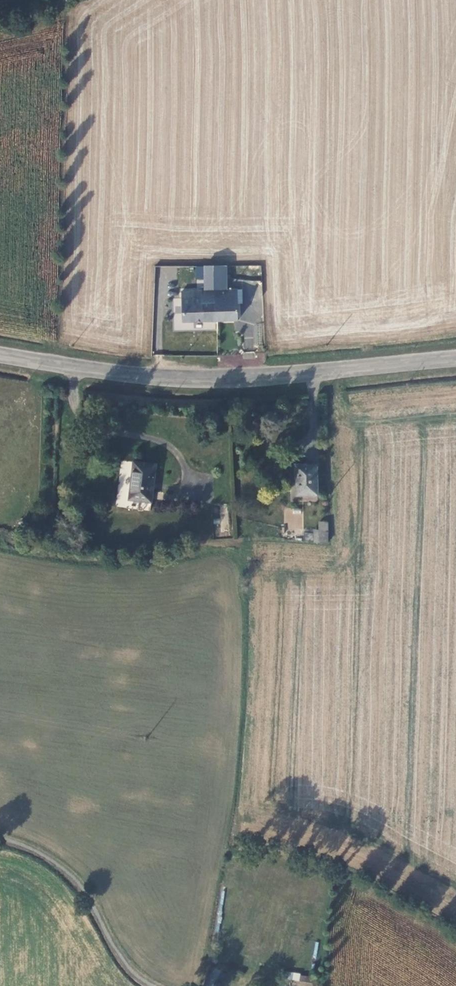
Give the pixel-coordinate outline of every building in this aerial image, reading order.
[(225,292),(224,267),(207,267),(208,292),(225,292)] [(183,322),(215,322),(237,322),(237,292),(225,292),(208,292),(204,292),(183,292),(183,322)] [(221,357),(221,365),(238,366),(239,357),(221,357)] [(133,464),(130,498),(151,500),(154,466),(133,464)] [(295,471),(296,499),(316,498),(315,470),(295,471)]
